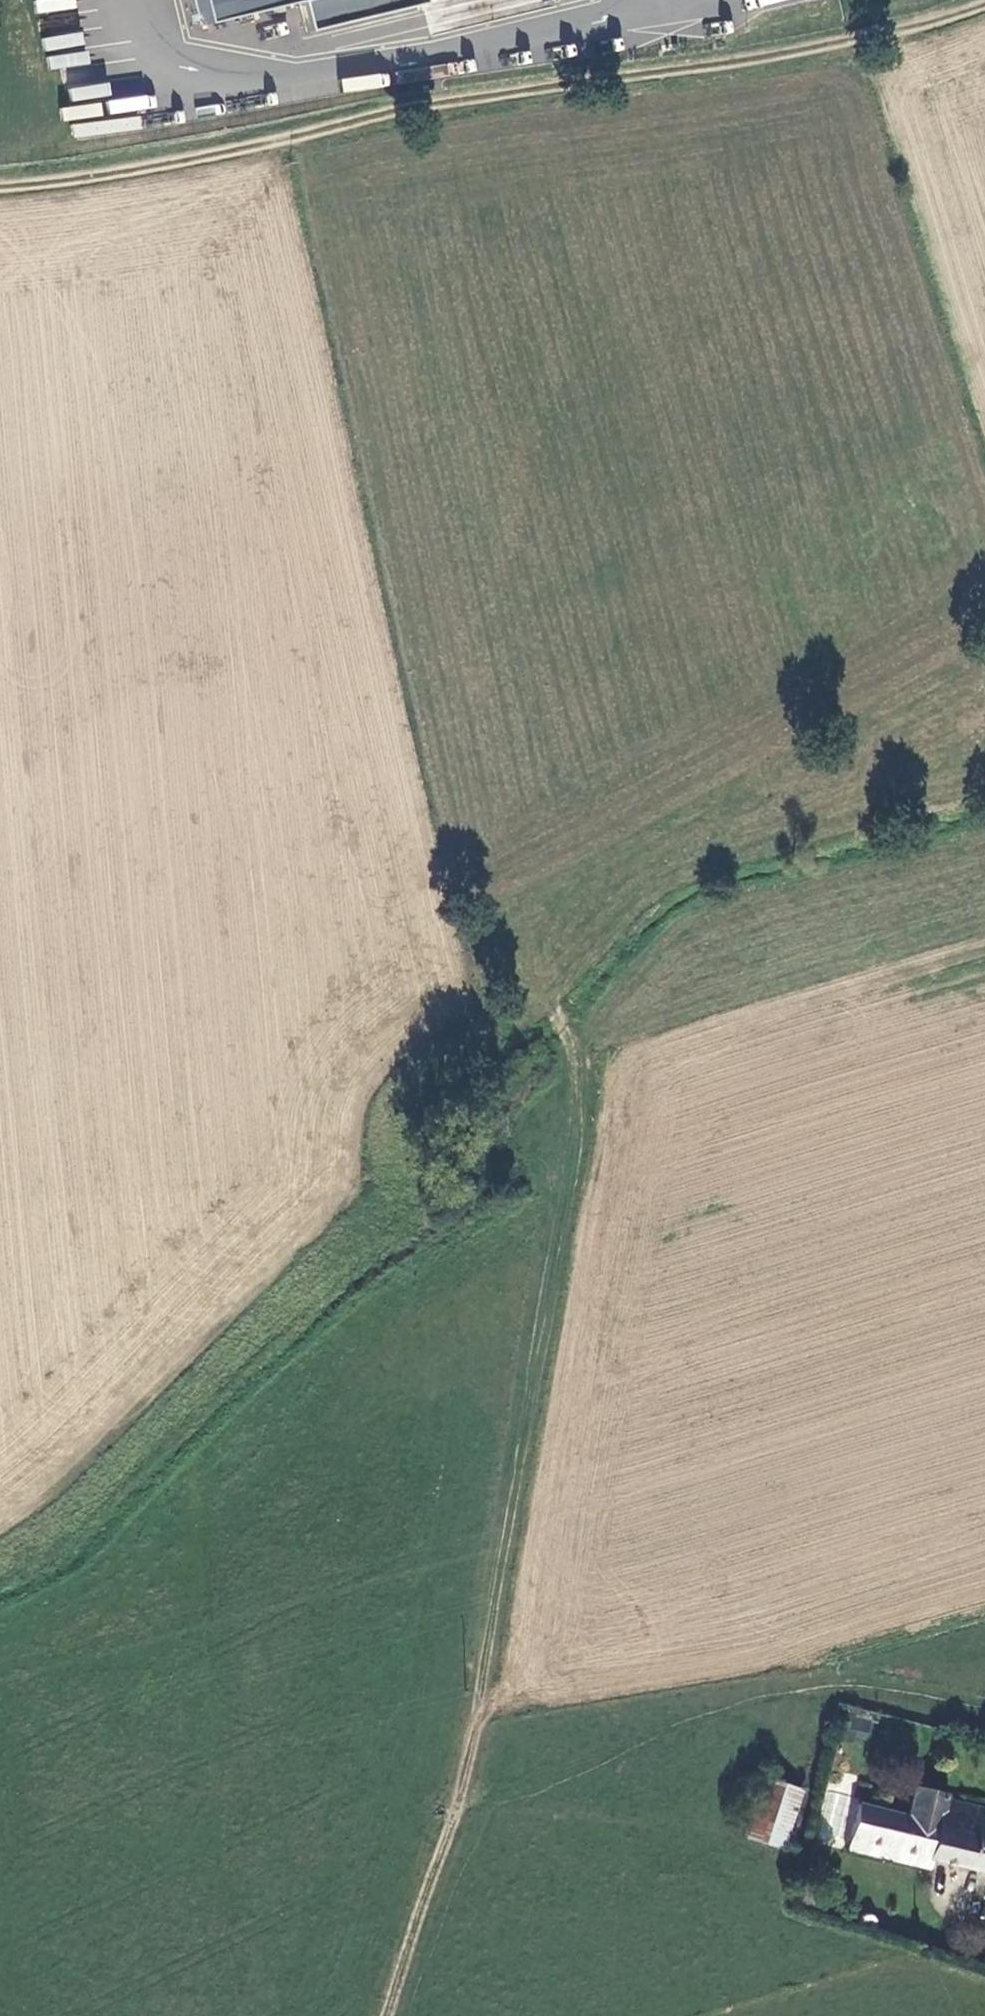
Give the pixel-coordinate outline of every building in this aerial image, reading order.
[(204,24),(303,0),(198,0),(204,24)] [(772,1847),(786,1784),(751,1776),(734,1838),(745,1840),(772,1847)] [(984,1871),(984,1836),(971,1833),(975,1816),(978,1807),(940,1797),(940,1795),(908,1786),(899,1815),(851,1803),(843,1836),(925,1855),(984,1871)] [(984,1836),(984,1818),(975,1816),(971,1833),(984,1836)] [(925,1855),(843,1836),(839,1847),(922,1866),(925,1855)]
